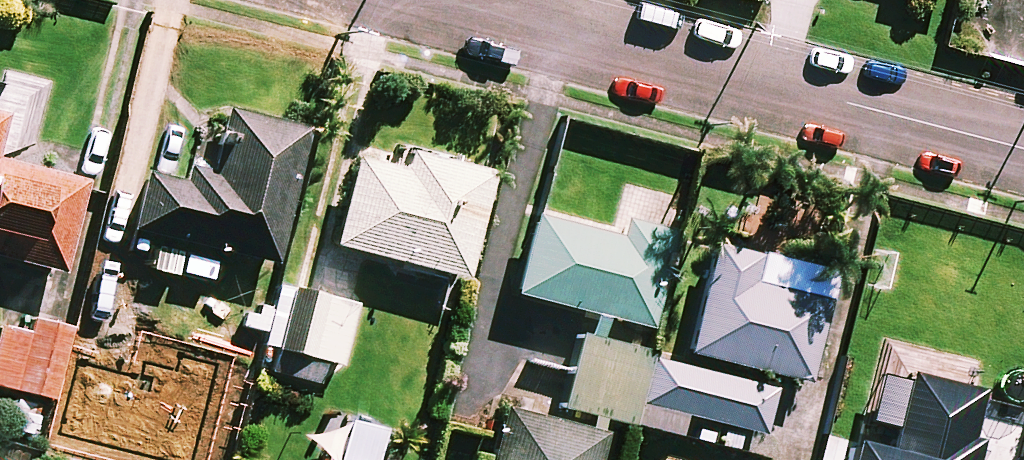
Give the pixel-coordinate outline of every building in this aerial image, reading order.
[(301,129),(214,109),(196,187),(140,173),(126,229),(269,263),(301,129)] [(484,171),(401,149),(398,158),(353,146),(328,244),(457,278),(484,171)] [(56,272),(78,181),(0,162),(0,258),(56,272)] [(668,224),(620,213),(614,236),(528,216),(509,295),(643,327),(668,224)] [(827,272),(714,244),(687,354),(800,382),(827,272)] [(127,254),(95,246),(79,303),(111,312),(127,254)] [(284,294),(275,292),(262,344),(275,347),(268,371),(315,384),(321,360),(335,364),(350,305),(286,288),(284,294)] [(113,320),(79,310),(63,365),(97,375),(113,320)] [(26,335),(0,328),(0,387),(48,399),(65,331),(29,322),(26,335)] [(648,354),(577,337),(560,408),(675,436),(680,415),(759,434),(770,389),(646,359),(648,354)] [(978,434),(967,432),(979,387),(898,367),(879,445),(836,434),(830,459),(972,459),(978,434)] [(599,434),(501,409),(487,459),(592,459),(599,434)] [(343,421),(335,459),(372,459),(378,427),(343,421)]
